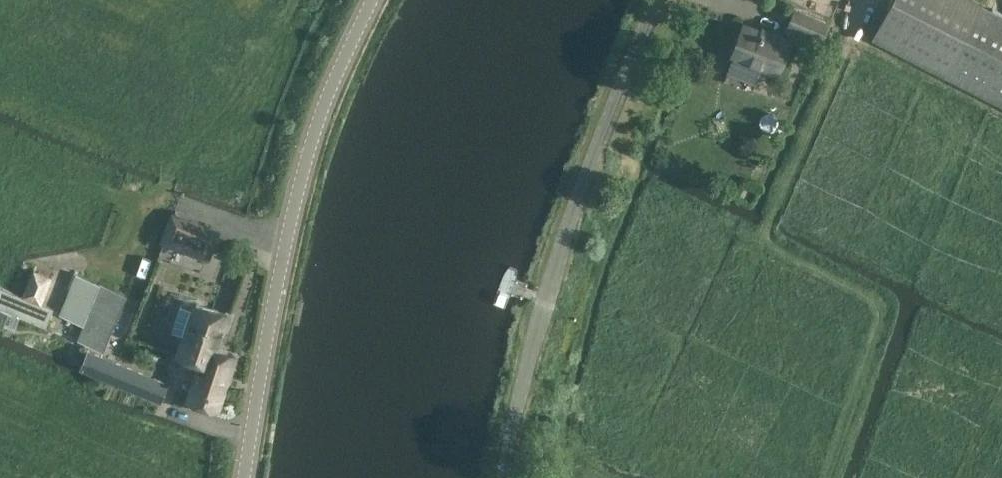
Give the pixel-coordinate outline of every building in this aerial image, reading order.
[(974,0),(890,0),(871,37),(945,74),(944,75),(1001,105),(1001,14),(974,0)] [(786,28),(821,41),(829,20),(794,6),(786,28)] [(776,72),(789,39),(773,33),(772,35),(744,24),(733,55),(776,72)] [(216,233),(175,216),(174,216),(164,240),(207,257),(216,233)] [(51,314),(53,308),(41,303),(51,277),(34,269),(23,296),(0,287),(0,307),(46,326),(51,314)] [(78,339),(90,344),(104,350),(127,294),(79,274),(62,314),(85,323),(78,339)] [(228,313),(196,303),(194,307),(181,302),(172,329),(185,333),(178,355),(230,372),(235,356),(216,350),(228,313)] [(161,401),(170,382),(88,348),(81,367),(161,401)] [(218,410),(230,372),(201,363),(189,399),(218,410)]
